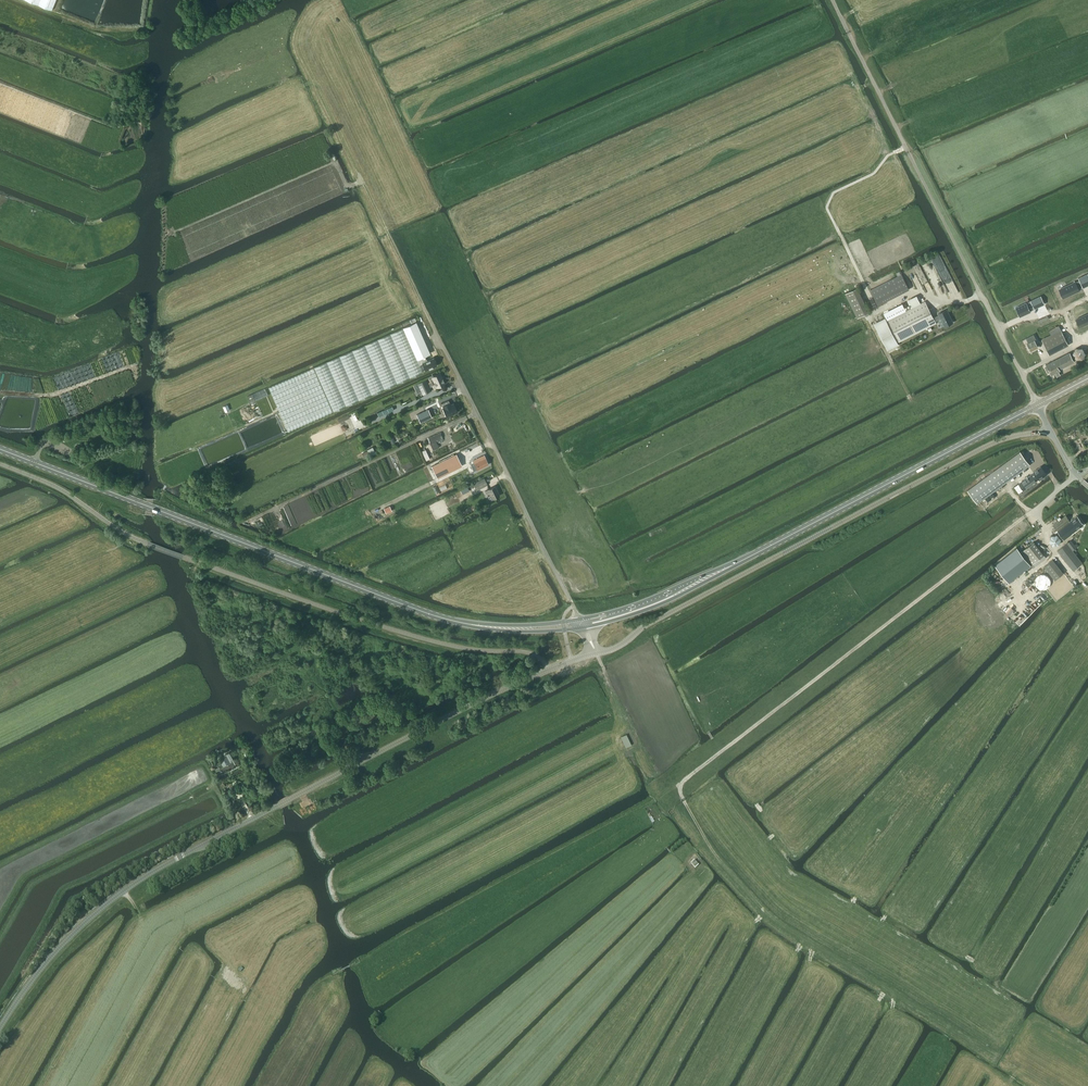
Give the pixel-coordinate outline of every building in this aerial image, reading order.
[(53,11),(57,0),(26,0),(53,11)] [(871,290),(878,306),(910,290),(902,274),(871,290)] [(1075,280),(1060,287),(1064,296),(1079,289),(1078,288),(1082,286),(1079,280),(1075,281),(1075,280)] [(858,319),(870,313),(858,289),(846,295),(858,319)] [(879,322),(875,324),(888,349),(898,344),(898,343),(937,323),(936,322),(941,319),(946,327),(954,322),(947,309),(939,314),(939,315),(934,318),(925,301),(924,301),(920,303),(886,320),(885,319),(883,320),(879,322)] [(1027,302),(1016,307),(1020,317),(1031,311),(1031,310),(1034,309),(1031,301),(1027,303),(1027,302)] [(1076,318),(1080,326),(1087,322),(1087,312),(1076,318)] [(417,359),(424,356),(430,353),(416,322),(403,328),(417,359)] [(419,365),(417,359),(403,328),(268,387),(287,431),(422,372),(419,365)] [(1061,330),(1042,340),(1049,354),(1069,344),(1061,330)] [(1034,334),(1026,338),(1028,343),(1027,343),(1031,351),(1038,347),(1034,340),(1036,339),(1034,334)] [(1070,352),(1046,364),(1051,375),(1055,373),(1057,377),(1061,375),(1059,371),(1061,369),(1061,368),(1074,361),(1070,352)] [(419,365),(423,363),(426,370),(437,365),(433,358),(426,361),(424,356),(417,359),(419,365)] [(430,379),(433,378),(437,387),(445,383),(440,373),(433,376),(433,375),(429,376),(430,379)] [(418,384),(414,385),(417,393),(421,391),(423,395),(431,391),(426,380),(418,383),(418,384)] [(248,396),(251,403),(269,395),(266,388),(248,396)] [(444,407),(444,408),(443,408),(447,416),(450,415),(451,415),(453,414),(454,413),(457,411),(454,403),(450,405),(449,404),(450,403),(448,400),(442,403),(444,407)] [(428,409),(417,414),(420,422),(432,417),(428,409)] [(444,439),(441,432),(429,438),(432,445),(444,439)] [(376,453),(375,452),(373,447),(367,449),(368,451),(364,452),(362,453),(364,457),(370,454),(370,455),(371,455),(376,453)] [(426,449),(422,451),(426,460),(430,459),(426,449)] [(1030,464),(1020,451),(968,490),(977,503),(1030,464)] [(456,454),(432,466),(438,478),(462,466),(456,454)] [(475,463),(471,465),(474,471),(488,463),(484,455),(473,461),(475,463)] [(1035,470),(1034,471),(1034,472),(1039,478),(1040,479),(1041,480),(1044,478),(1043,476),(1047,474),(1041,466),(1036,470),(1036,469),(1036,470),(1035,470)] [(1039,478),(1034,472),(1019,483),(1024,490),(1039,478)] [(488,485),(484,478),(473,483),(477,490),(488,485)] [(487,493),(490,492),(493,499),(500,495),(495,486),(485,490),(487,493)] [(1066,515),(1066,516),(1053,525),(1056,529),(1069,519),(1066,515)] [(1069,522),(1070,522),(1058,531),(1064,539),(1076,530),(1084,524),(1077,516),(1069,522)] [(1052,536),(1050,541),(1053,545),(1059,544),(1061,539),(1057,535),(1052,536)] [(1034,541),(1021,552),(1031,564),(1044,554),(1034,541)] [(1067,543),(1058,550),(1074,570),(1083,563),(1067,543)] [(1017,547),(995,564),(997,567),(1009,582),(1029,566),(1031,565),(1018,549),(1017,547)] [(1053,559),(1044,566),(1055,579),(1063,573),(1053,559)] [(1050,583),(1050,581),(1049,580),(1049,578),(1047,577),(1046,576),(1045,576),(1044,575),(1042,575),(1041,575),(1039,576),(1038,576),(1037,577),(1036,578),(1035,580),(1035,581),(1034,583),(1035,585),(1035,586),(1036,587),(1037,588),(1037,589),(1039,590),(1041,590),(1042,591),(1043,590),(1045,590),(1046,589),(1047,589),(1048,588),(1049,586),(1050,585),(1050,583)] [(1030,585),(1004,613),(1018,627),(1045,599),(1030,585)] [(226,756),(223,758),(226,764),(231,761),(230,761),(229,760),(226,756)]
